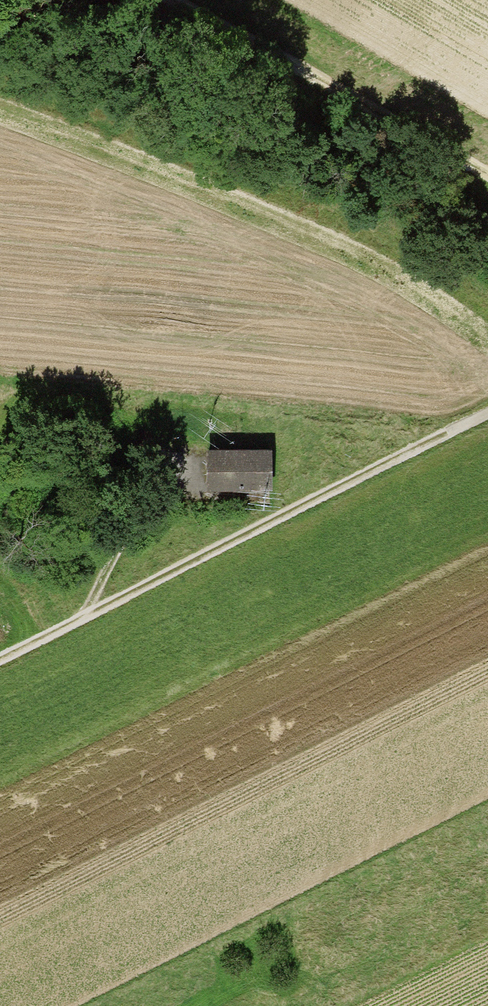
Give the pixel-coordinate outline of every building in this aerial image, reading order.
[(270,451),(198,451),(198,494),(270,494),(270,451)]
